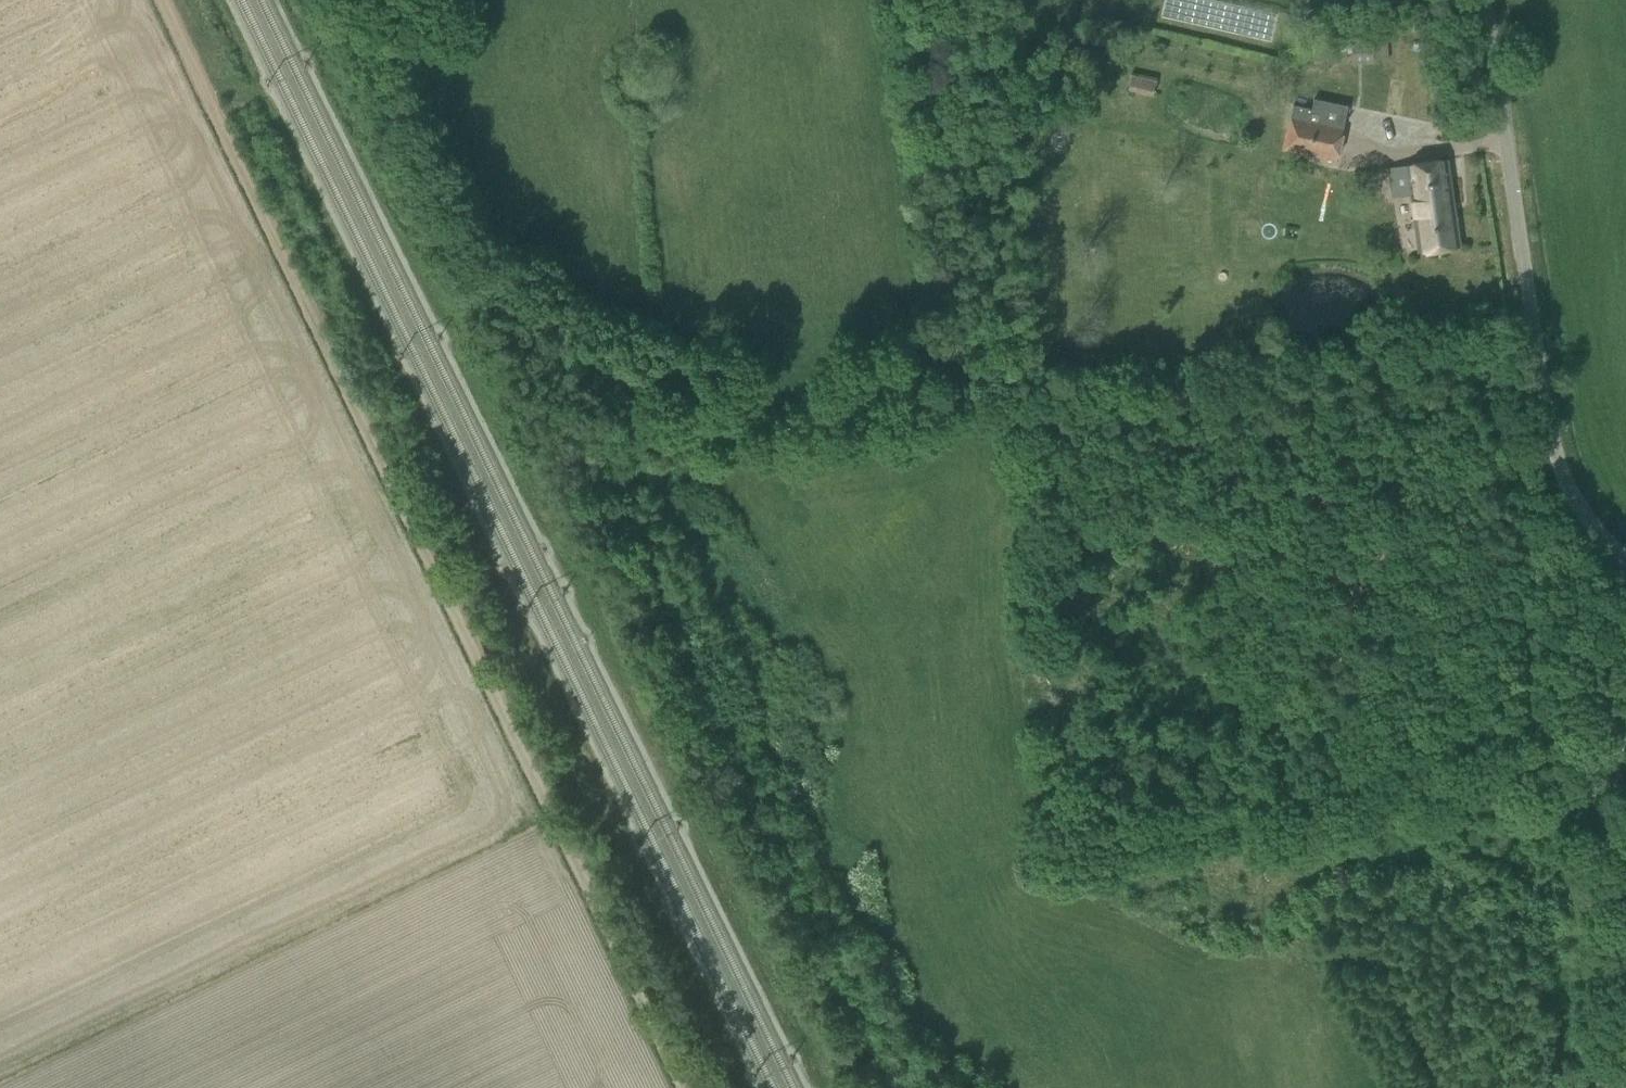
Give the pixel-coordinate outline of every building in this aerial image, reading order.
[(1156,80),(1131,74),(1128,89),(1153,94),(1156,80)] [(1290,112),(1283,147),(1337,159),(1348,106),(1326,101),(1314,99),(1313,106),(1294,102),(1292,113),(1290,112)] [(1447,158),(1411,163),(1415,192),(1417,207),(1423,251),(1438,249),(1460,245),(1454,202),(1447,158)]
